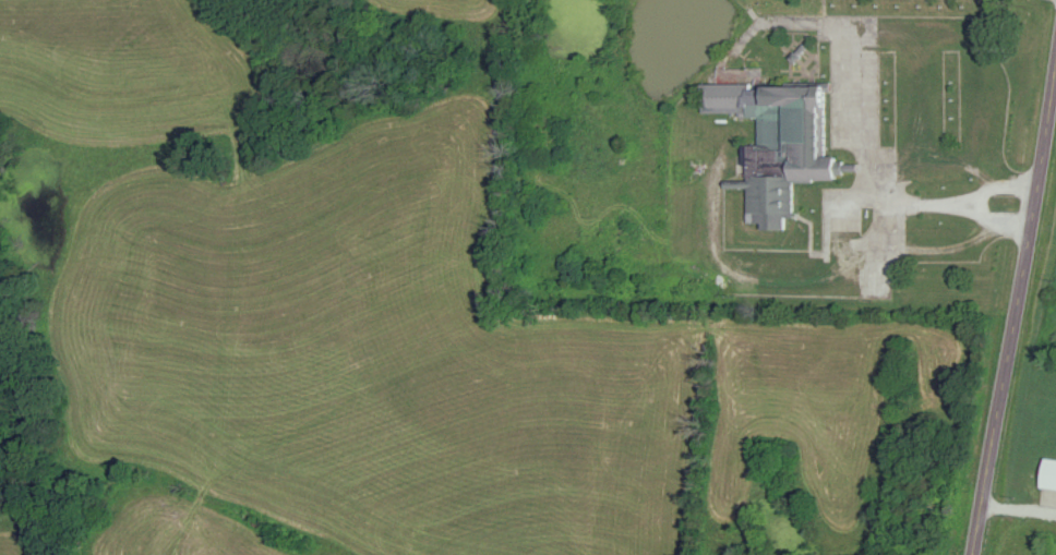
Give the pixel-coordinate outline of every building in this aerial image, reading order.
[(822,84),(701,85),(701,113),(744,112),(744,118),(757,118),(757,146),(745,146),(745,179),(724,180),(724,189),(747,189),(747,230),(786,229),(785,217),(793,217),(793,182),(834,181),(834,156),(822,156),(822,84)] [(1040,485),(1055,487),(1055,461),(1044,459),(1040,485)]
